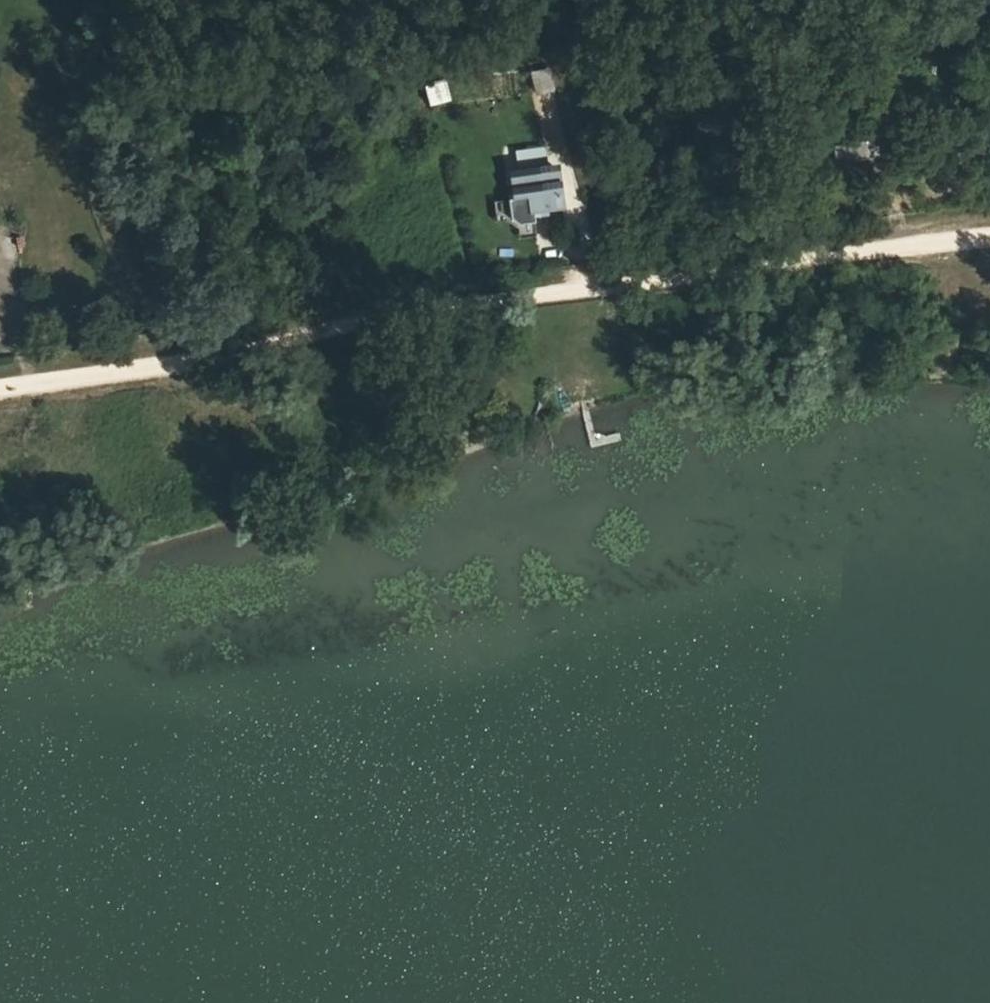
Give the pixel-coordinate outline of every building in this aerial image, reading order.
[(550,66),(530,69),(534,95),(554,91),(550,66)] [(428,105),(451,100),(446,78),(423,83),(428,105)] [(868,145),(834,151),(837,165),(870,159),(868,145)] [(559,172),(514,180),(517,202),(547,219),(567,215),(559,172)]
